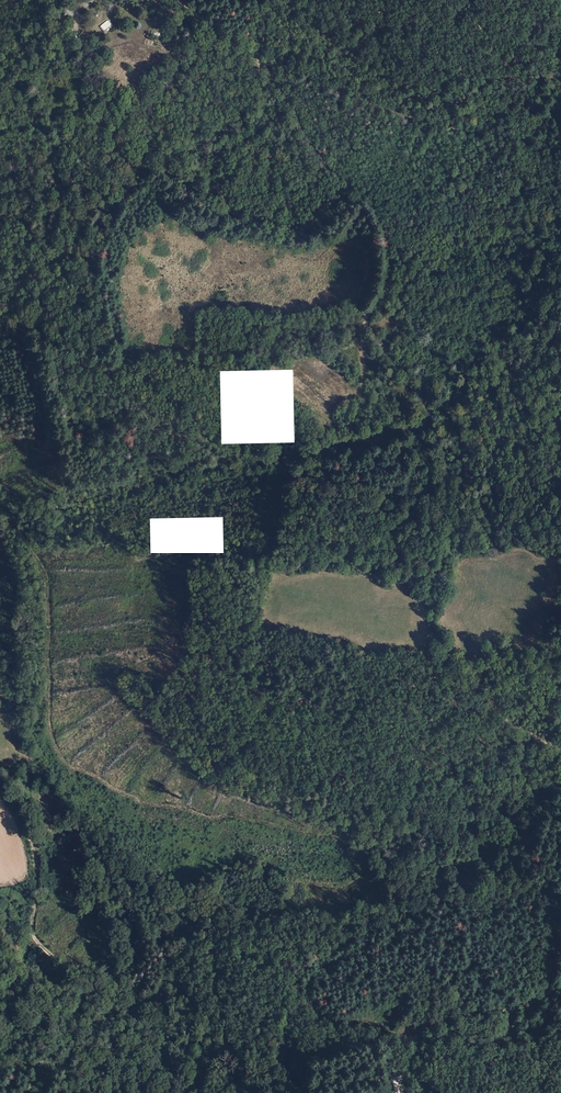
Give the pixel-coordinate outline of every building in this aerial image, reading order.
[(66,26),(71,22),(67,16),(62,20),(66,26)]
